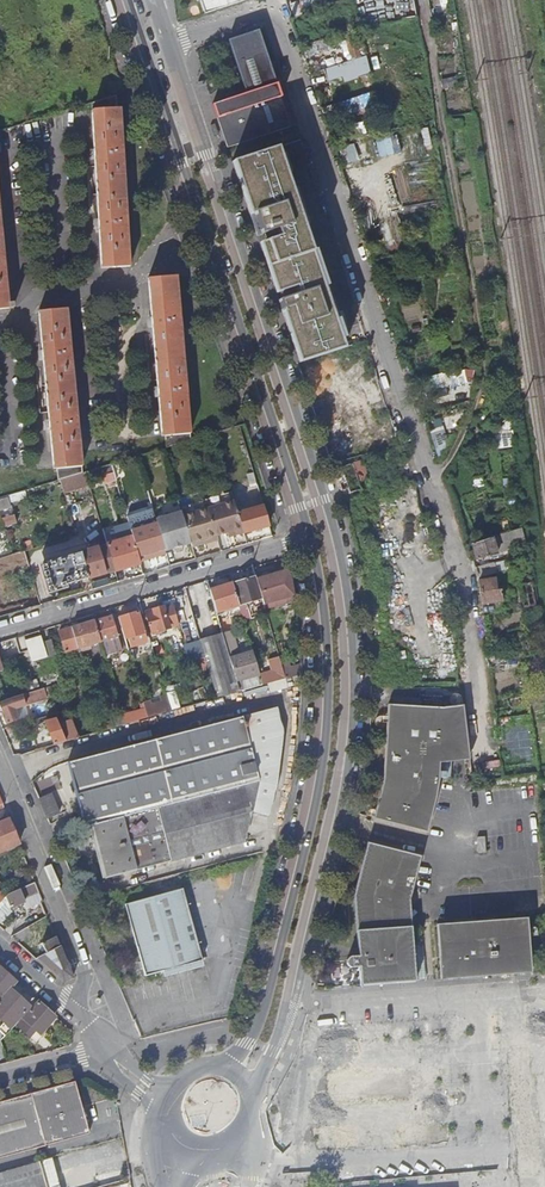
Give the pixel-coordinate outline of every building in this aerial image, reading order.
[(246,0),(200,0),(204,14),(246,0)] [(367,27),(365,11),(362,0),(352,0),(359,28),(367,27)] [(228,149),(289,129),(280,99),(281,99),(276,84),(258,30),(229,40),(245,93),(213,104),(225,140),(228,149)] [(360,56),(355,39),(346,42),(351,59),(360,56)] [(326,66),(331,84),(373,73),(368,55),(326,66)] [(92,111),(101,268),(129,266),(120,109),(117,109),(116,95),(91,103),(92,111)] [(378,123),(370,98),(361,102),(369,126),(378,123)] [(238,157),(294,362),(342,349),(286,144),(238,157)] [(8,308),(0,222),(0,309),(8,308)] [(190,434),(176,277),(170,277),(148,279),(162,436),(165,436),(166,449),(190,442),(190,434)] [(81,466),(67,309),(38,311),(53,469),(56,469),(57,482),(82,474),(81,466)] [(360,496),(363,496),(359,482),(368,479),(363,462),(374,458),(373,454),(352,461),(353,465),(342,468),(344,474),(337,476),(345,500),(360,496)] [(227,534),(242,529),(240,521),(238,517),(232,494),(206,501),(208,510),(216,537),(227,534)] [(12,510),(9,500),(0,503),(0,513),(12,510)] [(183,517),(208,510),(206,501),(180,509),(181,513),(183,517)] [(244,534),(269,526),(266,514),(263,507),(249,511),(250,514),(238,517),(240,521),(242,529),(244,534)] [(191,545),(216,537),(208,510),(183,517),(191,544),(191,545)] [(181,513),(156,520),(156,524),(164,551),(165,552),(181,547),(191,544),(183,517),(181,513)] [(6,526),(16,523),(14,515),(4,518),(6,526)] [(156,524),(131,532),(133,538),(139,558),(164,551),(156,524)] [(228,539),(244,534),(242,529),(227,534),(228,539)] [(477,560),(497,554),(493,544),(508,539),(506,533),(471,545),(477,560)] [(192,549),(217,541),(216,537),(191,545),(192,549)] [(114,571),(141,563),(140,562),(139,558),(133,538),(107,545),(114,571)] [(88,579),(114,571),(107,545),(81,553),(88,579)] [(181,547),(173,550),(175,555),(183,553),(181,547)] [(23,611),(41,606),(24,551),(15,554),(29,602),(21,604),(23,611)] [(164,551),(139,558),(140,562),(166,555),(165,552),(164,551)] [(88,579),(81,553),(38,566),(45,591),(67,585),(88,579)] [(497,556),(497,554),(477,560),(477,563),(497,556)] [(478,579),(497,574),(494,564),(475,569),(478,579)] [(523,607),(535,606),(529,567),(518,569),(523,607)] [(264,606),(287,599),(289,603),(296,601),(296,600),(295,596),(292,582),(290,571),(279,573),(257,580),(262,599),(264,606)] [(239,606),(262,599),(257,580),(256,578),(233,584),(239,606)] [(482,613),(501,611),(500,602),(502,602),(500,591),(497,591),(492,592),(490,581),(478,583),(482,613)] [(216,612),(239,606),(233,584),(210,591),(216,612)] [(67,585),(45,591),(46,595),(68,588),(67,585)] [(287,599),(264,606),(265,610),(289,603),(287,599)] [(146,613),(152,634),(179,626),(173,605),(163,608),(160,606),(155,608),(153,611),(146,613)] [(130,644),(146,639),(138,613),(118,619),(129,654),(132,653),(130,644)] [(95,622),(101,642),(118,638),(117,632),(119,631),(116,619),(113,620),(112,616),(95,622)] [(78,649),(101,642),(95,622),(71,628),(77,648),(78,649)] [(47,658),(55,656),(47,628),(39,631),(47,658)] [(65,652),(77,648),(71,628),(59,632),(65,652)] [(216,699),(239,692),(222,634),(199,641),(216,699)] [(20,652),(28,650),(24,635),(16,638),(20,652)] [(11,646),(9,640),(0,642),(0,649),(11,646)] [(237,681),(259,674),(253,653),(234,658),(236,665),(233,667),(237,681)] [(285,679),(300,675),(300,666),(290,669),(289,663),(281,665),(285,679)] [(288,688),(285,679),(268,684),(271,693),(288,688)] [(30,700),(45,695),(43,689),(28,693),(30,700)] [(19,720),(14,708),(26,705),(23,695),(10,698),(0,702),(0,708),(7,724),(19,720)] [(395,706),(420,707),(420,700),(396,698),(396,699),(395,699),(395,706)] [(147,718),(170,712),(168,704),(145,710),(147,718)] [(428,833),(437,798),(440,781),(441,781),(441,764),(453,762),(470,760),(464,707),(443,709),(395,707),(389,706),(385,781),(384,785),(375,819),(428,833)] [(278,708),(69,763),(85,827),(91,825),(105,879),(137,871),(136,868),(171,859),(171,862),(244,843),(252,812),(269,818),(278,788),(284,732),(278,708)] [(54,745),(65,742),(60,728),(62,727),(61,724),(58,725),(56,720),(45,723),(54,745)] [(102,731),(114,728),(112,721),(103,724),(104,728),(101,729),(102,731)] [(488,791),(486,781),(473,783),(474,793),(488,791)] [(52,795),(39,800),(47,819),(60,813),(52,795)] [(9,819),(0,823),(0,852),(19,843),(9,819)] [(485,838),(477,838),(479,854),(486,853),(485,838)] [(355,897),(359,950),(352,950),(353,957),(349,958),(347,961),(347,963),(348,966),(349,967),(352,969),(360,968),(361,986),(416,982),(411,912),(412,912),(411,900),(415,884),(422,857),(369,844),(355,897)] [(24,898),(40,891),(36,882),(8,894),(5,897),(10,908),(26,902),(24,898)] [(201,961),(182,890),(125,905),(144,977),(201,961)] [(441,980),(531,973),(526,919),(437,926),(441,980)] [(73,978),(56,936),(42,943),(47,953),(38,957),(64,981),(73,978)] [(10,1016),(4,1023),(3,1023),(0,1027),(0,1029),(7,1035),(16,1025),(18,1023),(15,1021),(29,1005),(11,988),(17,982),(0,967),(0,1007),(10,1016)] [(53,1014),(38,1000),(18,1023),(16,1025),(35,1041),(50,1024),(47,1021),(53,1014)] [(3,1023),(4,1023),(10,1016),(0,1007),(0,1020),(3,1023)] [(77,1082),(0,1103),(0,1158),(91,1134),(77,1082)] [(43,1176),(39,1162),(0,1173),(0,1186),(4,1186),(43,1176)] [(62,1180),(63,1186),(101,1186),(116,1185),(115,1173),(62,1180)] [(4,1186),(46,1186),(43,1176),(4,1186)]
